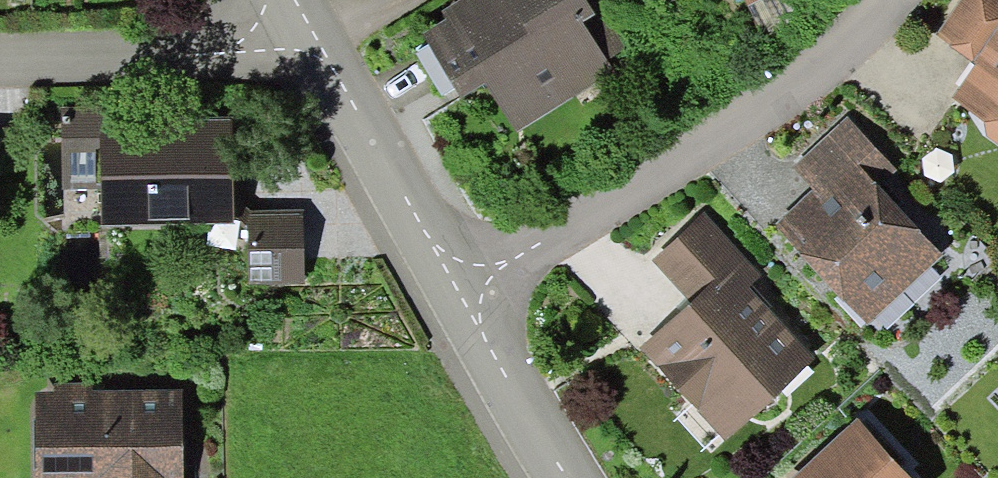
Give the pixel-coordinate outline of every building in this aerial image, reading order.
[(587,0),(457,0),(440,10),(446,19),(425,32),(463,95),(486,82),(516,132),(614,73),(606,61),(632,45),(605,0),(594,0),(589,3),(587,0)] [(935,37),(974,63),(997,28),(997,0),(961,0),(935,37)] [(974,63),(953,99),(985,122),(985,134),(997,144),(997,28),(974,63)] [(110,107),(61,108),(62,227),(232,225),(232,219),(232,197),(231,119),(111,120),(110,107)] [(814,188),(775,223),(868,324),(943,255),(878,184),(895,168),(848,117),(793,166),(814,188)] [(248,210),(232,197),(232,219),(241,219),(248,224),(248,210)] [(302,210),(248,210),(248,224),(248,285),(303,284),(302,210)] [(689,302),(639,348),(725,441),(814,359),(748,288),(762,275),(703,212),(651,260),(689,302)] [(34,390),(35,477),(182,477),(181,388),(92,389),(92,382),(53,382),(53,390),(34,390)] [(855,419),(792,477),(911,477),(855,419)]
